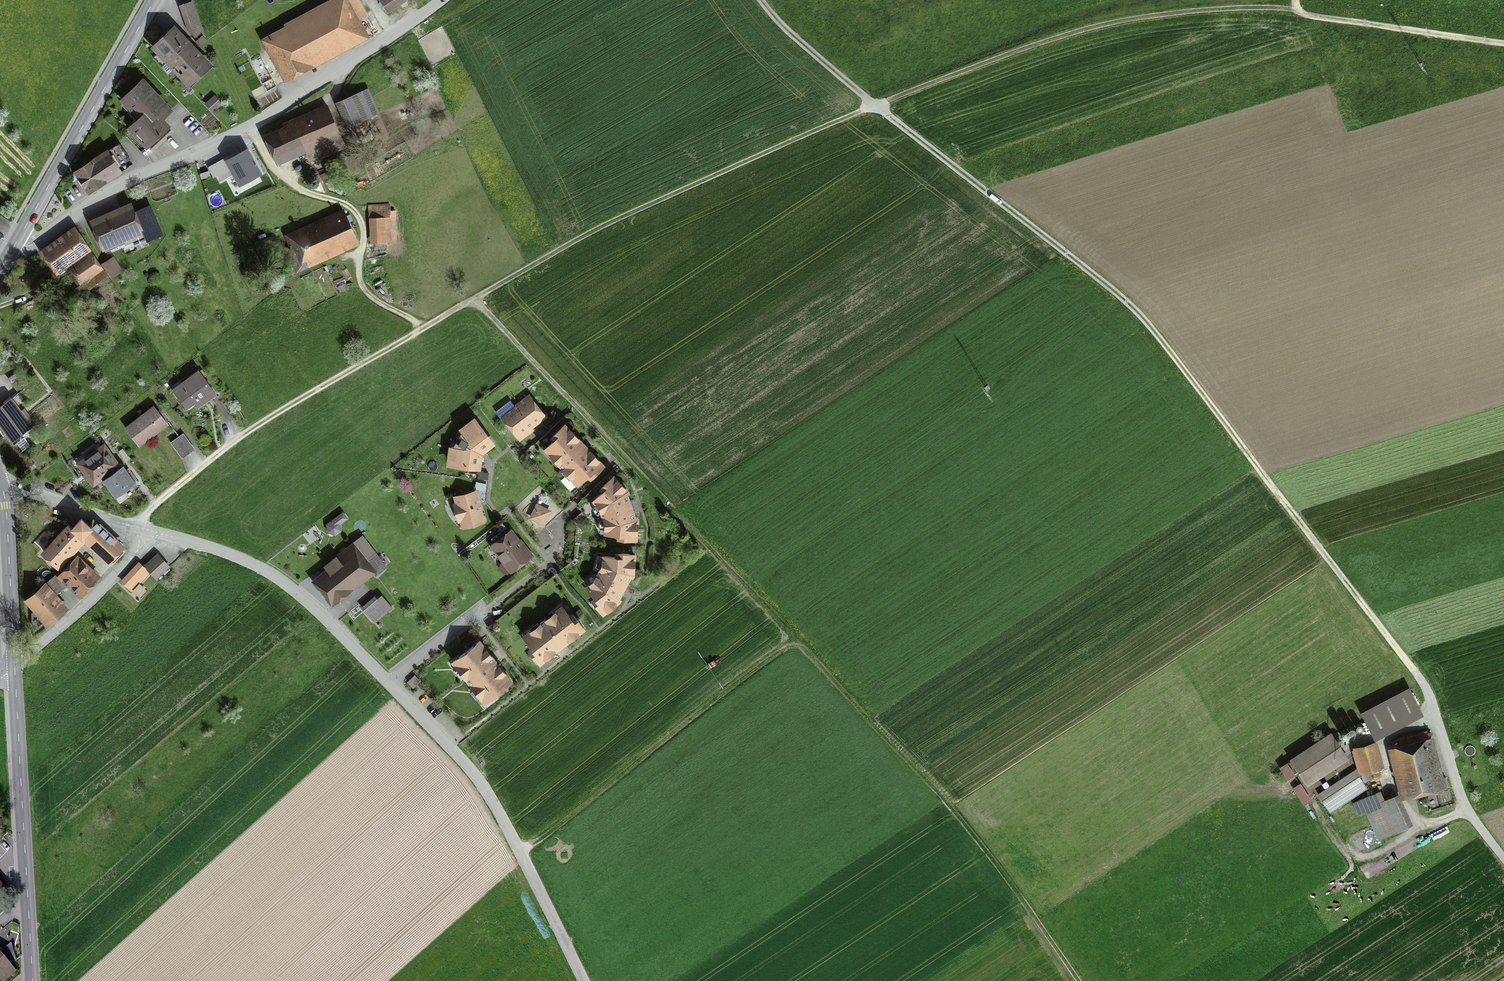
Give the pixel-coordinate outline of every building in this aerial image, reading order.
[(197,0),(183,0),(190,25),(203,22),(197,0)] [(376,31),(359,0),(324,0),(263,34),(289,80),(376,31)] [(387,11),(405,0),(380,0),(387,11)] [(179,17),(154,42),(193,83),(215,61),(204,49),(207,46),(179,17)] [(256,59),(250,46),(236,52),(242,65),(256,59)] [(174,122),(161,109),(173,97),(146,70),(123,93),(140,111),(129,121),(151,145),(174,122)] [(383,108),(372,80),(339,93),(350,121),(383,108)] [(292,167),(351,141),(331,96),(287,116),(289,119),(267,129),(281,159),(287,156),(292,167)] [(91,188),(128,167),(114,143),(77,164),(91,188)] [(247,148),(227,159),(240,182),(260,172),(247,148)] [(209,171),(200,174),(202,179),(211,177),(209,171)] [(104,250),(135,238),(138,245),(163,236),(151,203),(140,208),(137,200),(92,217),(104,250)] [(379,209),(374,209),(375,238),(401,238),(400,202),(379,202),(379,209)] [(298,268),(358,244),(342,207),(283,231),(298,268)] [(52,271),(64,263),(89,246),(76,228),(40,253),(52,271)] [(101,264),(89,246),(64,263),(81,288),(106,271),(101,264)] [(114,257),(101,264),(106,271),(112,280),(123,274),(114,257)] [(19,371),(8,379),(12,384),(23,377),(19,371)] [(199,375),(175,393),(188,411),(204,398),(208,403),(216,397),(212,392),(199,375)] [(23,451),(31,445),(22,434),(33,426),(12,397),(11,398),(12,399),(6,403),(6,402),(0,406),(0,426),(6,434),(9,432),(14,439),(13,439),(14,440),(14,439),(23,451)] [(541,415),(529,398),(516,408),(510,400),(498,409),(504,417),(516,433),(520,438),(530,430),(527,425),(541,415)] [(155,408),(128,428),(140,444),(167,424),(155,408)] [(496,444),(475,415),(458,428),(461,432),(453,446),(448,445),(446,466),(481,470),(483,454),(496,444)] [(576,490),(603,465),(566,425),(544,445),(569,472),(563,477),(576,490)] [(184,433),(173,442),(183,455),(195,446),(184,433)] [(128,445),(121,451),(126,457),(133,452),(128,445)] [(104,450),(82,465),(95,484),(101,478),(117,466),(104,450)] [(121,463),(117,466),(101,478),(116,498),(136,483),(121,463)] [(628,491),(614,476),(600,488),(604,491),(594,501),(600,507),(606,525),(605,533),(618,534),(618,538),(636,540),(637,518),(628,491)] [(462,529),(486,522),(477,489),(453,496),(455,502),(453,503),(458,523),(460,522),(462,529)] [(529,518),(544,526),(552,510),(536,503),(529,518)] [(105,571),(121,554),(82,516),(65,533),(38,560),(53,574),(80,547),(105,571)] [(489,545),(511,573),(534,555),(512,527),(489,545)] [(343,563),(317,582),(332,601),(373,569),(378,574),(386,568),(382,563),(367,544),(363,538),(358,542),(338,557),(343,563)] [(158,552),(144,565),(150,572),(157,579),(171,567),(158,552)] [(635,554),(617,553),(616,557),(597,555),(592,569),(598,573),(595,581),(587,586),(596,597),(592,599),(604,613),(621,600),(634,574),(635,554)] [(138,561),(120,581),(132,592),(133,591),(140,584),(150,572),(138,561)] [(79,598),(93,584),(72,564),(58,578),(79,598)] [(146,590),(140,584),(133,591),(140,597),(146,590)] [(44,629),(64,612),(42,586),(21,603),(44,629)] [(363,608),(373,620),(392,605),(381,592),(363,608)] [(523,637),(540,660),(584,627),(567,604),(523,637)] [(511,681),(480,641),(454,661),(486,701),(511,681)] [(426,672),(419,664),(410,673),(416,680),(426,672)] [(1385,717),(1369,721),(1373,735),(1389,731),(1385,717)] [(1430,732),(1393,741),(1406,794),(1443,785),(1430,732)] [(1307,783),(1346,757),(1330,733),(1291,758),(1307,783)] [(1375,743),(1355,748),(1364,780),(1372,778),(1369,768),(1381,765),(1375,743)] [(1329,811),(1364,787),(1351,768),(1316,792),(1329,811)] [(1409,826),(1394,795),(1377,803),(1373,794),(1357,801),(1363,813),(1367,811),(1380,839),(1409,826)] [(17,960),(11,944),(0,954),(0,979),(2,980),(6,980),(17,972),(11,965),(17,960)]
